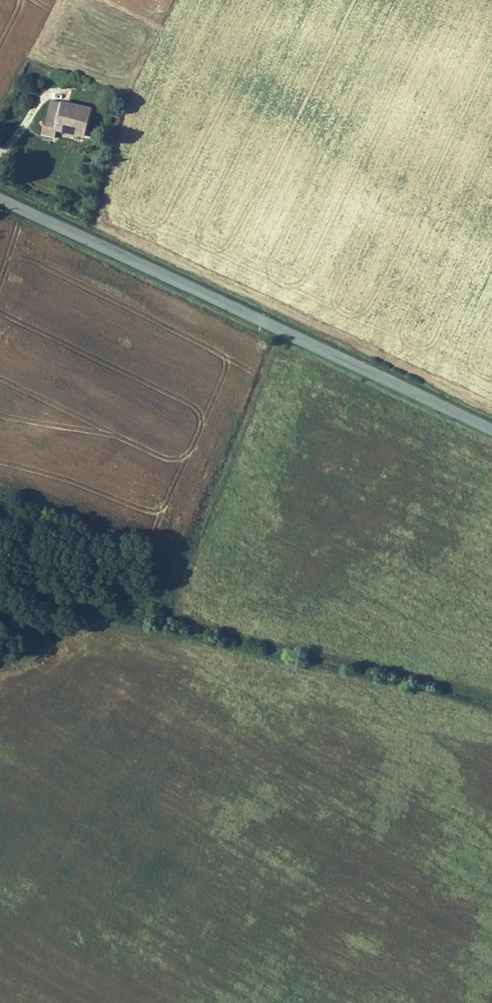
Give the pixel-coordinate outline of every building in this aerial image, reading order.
[(94,106),(49,99),(45,137),(56,138),(57,126),(92,133),(94,106)]
